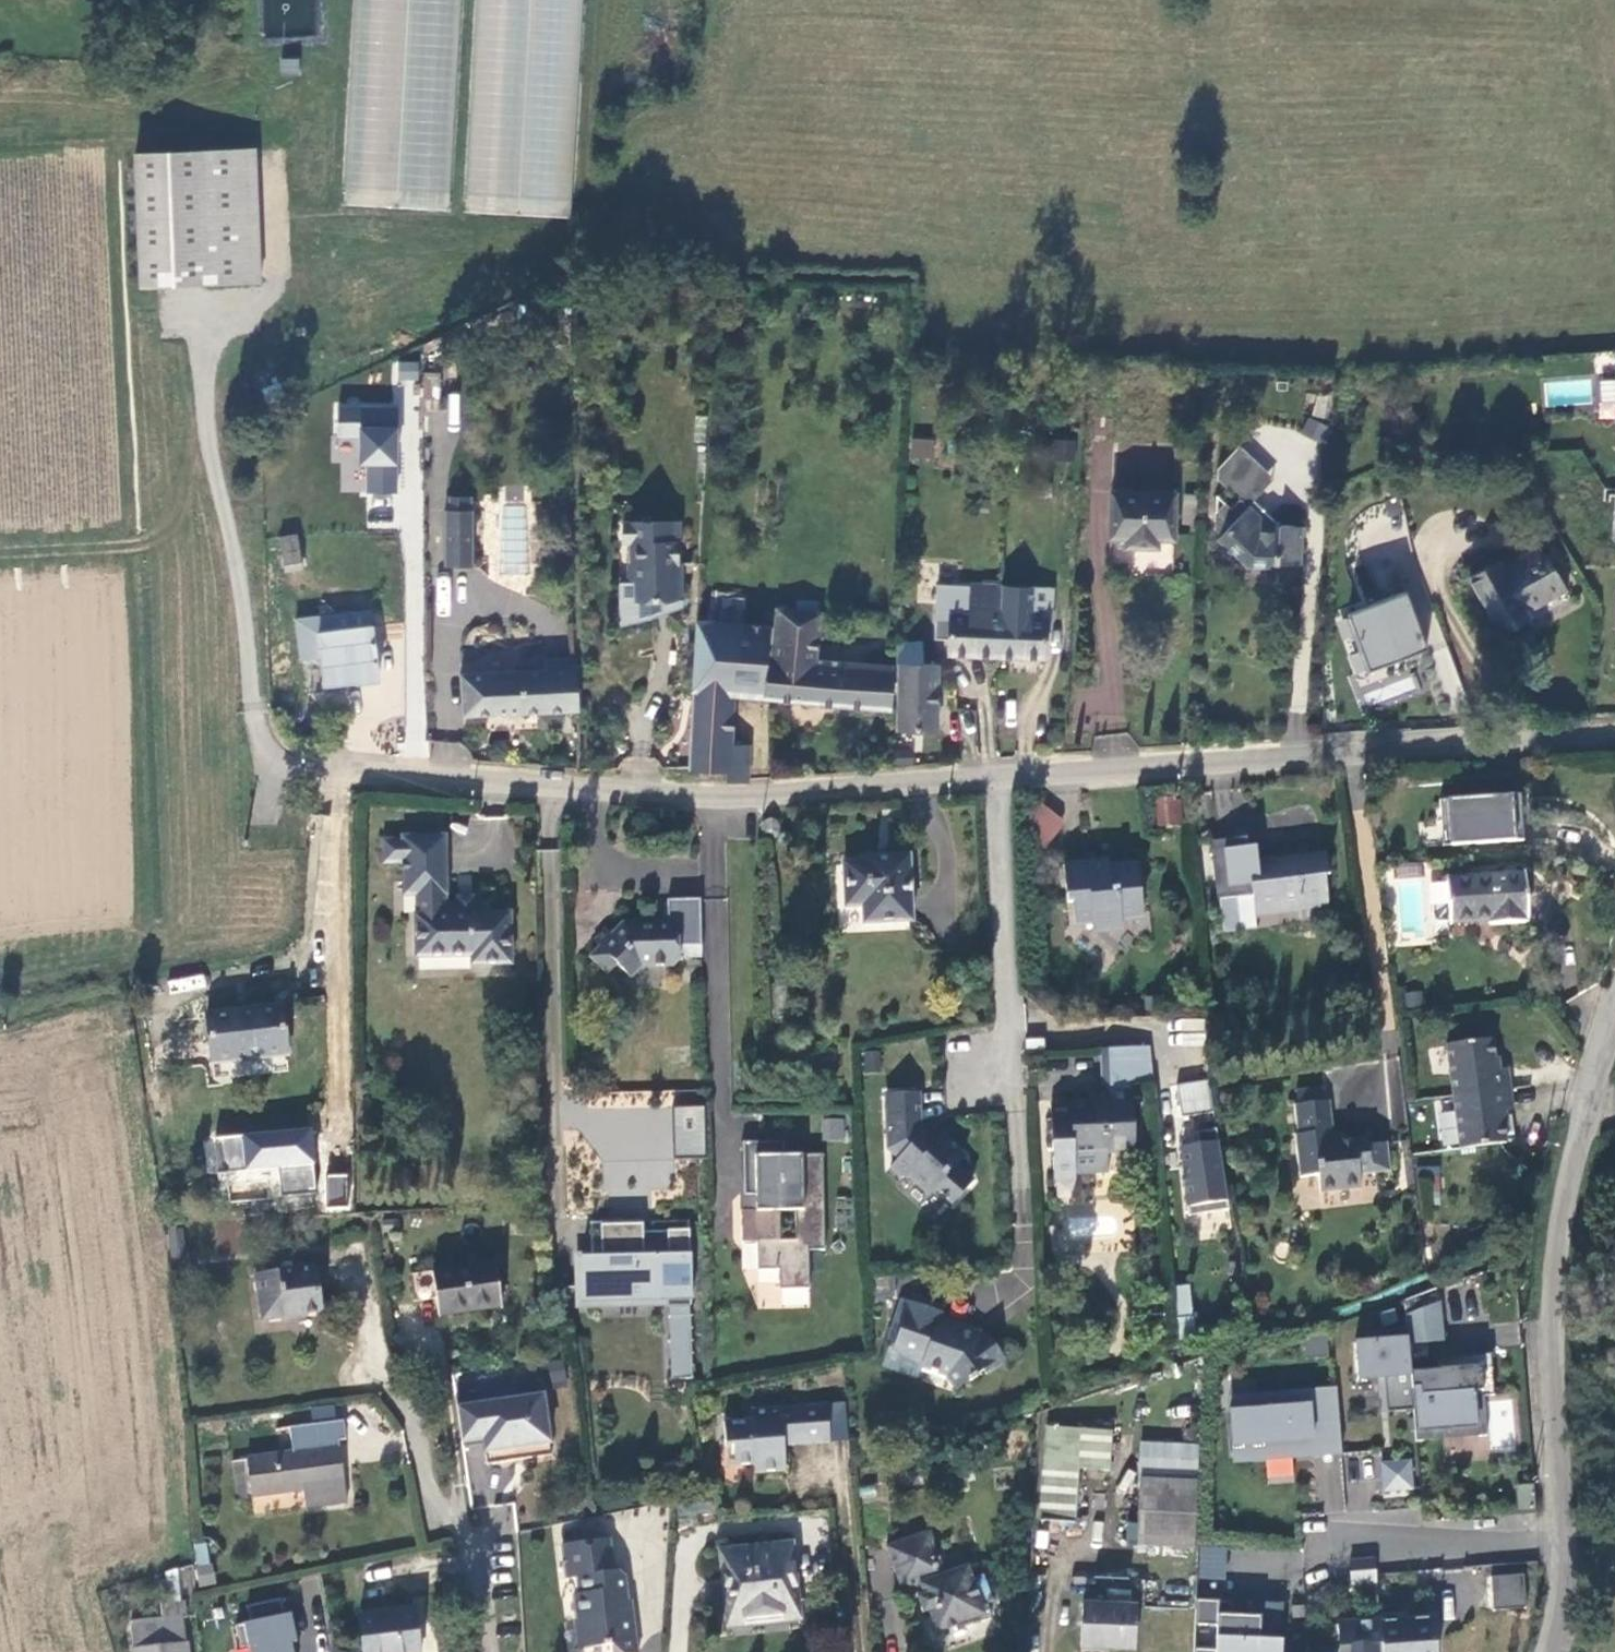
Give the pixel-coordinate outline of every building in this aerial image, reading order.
[(344,205),(397,208),(409,0),(356,0),(344,205)] [(397,208),(450,211),(462,0),(409,0),(397,208)] [(463,212),(516,215),(529,0),(476,0),(463,212)] [(516,215),(569,218),(583,0),(529,0),(516,215)] [(300,58),(280,58),(281,76),(301,75),(300,58)] [(264,280),(262,147),(237,147),(232,151),(141,156),(144,287),(264,280)] [(392,361),(392,379),(418,379),(418,361),(392,361)] [(368,465),(368,493),(396,493),(398,409),(362,409),(361,465),(368,465)] [(1322,442),(1328,425),(1306,418),(1300,434),(1322,442)] [(934,460),(935,438),(909,437),(908,460),(934,460)] [(1054,460),(1075,459),(1074,439),(1053,440),(1054,460)] [(1230,486),(1256,457),(1240,442),(1218,465),(1218,474),(1230,486)] [(1094,468),(1109,468),(1108,445),(1093,446),(1094,468)] [(1026,446),(1025,488),(1051,489),(1052,446),(1026,446)] [(1241,494),(1250,502),(1275,475),(1256,457),(1230,486),(1241,495),(1241,494)] [(1172,541),(1175,495),(1112,492),(1110,538),(1126,539),(1126,548),(1157,549),(1157,541),(1172,541)] [(1217,525),(1226,534),(1223,537),(1246,560),(1275,562),(1275,559),(1298,560),(1299,522),(1279,521),(1279,518),(1260,517),(1259,511),(1250,502),(1241,494),(1241,495),(1232,504),(1226,499),(1217,508),(1217,525)] [(473,565),(474,507),(443,506),(442,565),(473,565)] [(633,597),(672,598),(673,563),(680,564),(681,539),(674,539),(674,520),(626,519),(626,539),(634,540),(633,597)] [(296,530),(276,536),(285,565),(304,560),(296,530)] [(1571,592),(1543,541),(1504,563),(1499,555),(1468,573),(1505,639),(1533,623),(1529,616),(1571,592)] [(944,655),(1041,660),(1043,621),(1029,620),(1030,590),(966,587),(964,617),(946,616),(944,655)] [(1416,590),(1353,613),(1372,672),(1436,646),(1416,590)] [(330,630),(371,625),(369,609),(328,614),(330,630)] [(724,768),(723,782),(749,779),(752,745),(729,743),(732,696),(887,707),(888,689),(897,690),(898,673),(889,673),(890,662),(812,657),(816,611),(777,609),(776,622),(696,616),(685,765),(724,768)] [(300,659),(319,657),(323,687),(378,680),(371,625),(330,630),(328,614),(294,618),(300,659)] [(929,640),(901,638),(899,661),(927,663),(929,640)] [(544,656),(545,669),(575,668),(575,654),(544,656)] [(927,663),(899,661),(898,673),(897,690),(894,728),(936,731),(940,664),(927,663)] [(462,710),(577,705),(575,668),(545,669),(461,672),(462,710)] [(1513,792),(1437,799),(1439,822),(1450,821),(1452,844),(1522,838),(1520,814),(1515,814),(1513,792)] [(1170,802),(1150,804),(1152,825),(1171,823),(1170,802)] [(1062,828),(1061,820),(1041,803),(1020,828),(1045,849),(1062,828)] [(781,834),(780,818),(764,819),(764,835),(781,834)] [(1450,821),(1439,822),(1441,845),(1452,844),(1450,821)] [(1329,903),(1322,857),(1276,864),(1275,860),(1248,863),(1244,835),(1211,839),(1219,899),(1252,895),(1255,913),(1329,903)] [(474,900),(469,900),(470,904),(458,904),(458,900),(443,900),(442,836),(401,837),(402,842),(402,861),(402,877),(415,877),(415,892),(416,953),(472,952),(472,960),(510,959),(509,908),(486,909),(485,900),(474,900)] [(392,861),(402,861),(402,842),(382,842),(382,862),(392,861)] [(912,921),(908,854),(877,856),(859,857),(860,861),(843,862),(846,905),(863,904),(864,924),(912,921)] [(1092,863),(1062,866),(1065,902),(1072,901),(1074,923),(1090,922),(1091,931),(1120,928),(1119,914),(1140,913),(1135,866),(1092,869),(1092,863)] [(1524,871),(1445,876),(1448,921),(1488,918),(1488,923),(1524,920),(1524,915),(1527,915),(1524,871)] [(402,893),(415,892),(415,877),(402,877),(402,893)] [(671,921),(624,923),(612,936),(604,929),(593,941),(600,948),(590,958),(609,975),(619,965),(632,977),(643,966),(677,965),(686,955),(686,944),(706,943),(704,896),(670,897),(671,921)] [(706,954),(706,943),(686,944),(686,955),(706,954)] [(172,991),(206,986),(204,974),(170,979),(172,991)] [(283,1011),(209,1019),(214,1069),(288,1061),(283,1011)] [(1492,1039),(1446,1045),(1450,1073),(1453,1097),(1510,1089),(1507,1069),(1496,1070),(1492,1039)] [(1100,1101),(1047,1105),(1053,1180),(1074,1179),(1073,1173),(1107,1171),(1105,1152),(1133,1150),(1128,1085),(1136,1084),(1149,1083),(1152,1083),(1152,1082),(1150,1047),(1097,1051),(1100,1101)] [(863,1050),(863,1070),(880,1070),(880,1050),(863,1050)] [(1180,1114),(1212,1110),(1209,1079),(1177,1083),(1180,1114)] [(902,1173),(908,1172),(928,1190),(934,1183),(952,1198),(973,1174),(957,1159),(965,1150),(946,1133),(942,1130),(933,1140),(920,1128),(917,1088),(884,1091),(889,1148),(897,1154),(890,1163),(902,1173)] [(1506,1142),(1502,1111),(1513,1110),(1510,1089),(1453,1097),(1460,1147),(1460,1148),(1506,1142)] [(1453,1097),(1436,1099),(1442,1149),(1460,1147),(1453,1097)] [(1332,1140),(1327,1099),(1296,1103),(1299,1131),(1295,1132),(1296,1138),(1301,1177),(1320,1174),(1322,1190),(1362,1186),(1360,1170),(1394,1166),(1391,1142),(1371,1144),(1370,1136),(1332,1140)] [(705,1106),(673,1107),(674,1156),(706,1156),(705,1106)] [(843,1119),(828,1119),(828,1140),(843,1139),(843,1119)] [(226,1199),(317,1193),(313,1127),(205,1134),(208,1176),(225,1175),(226,1199)] [(1199,1143),(1183,1145),(1192,1213),(1225,1209),(1215,1128),(1197,1130),(1199,1143)] [(754,1207),(739,1208),(740,1240),(755,1240),(756,1268),(778,1267),(779,1287),(808,1286),(807,1247),(823,1247),(821,1151),(783,1152),(782,1138),(758,1139),(742,1139),(743,1192),(754,1192),(754,1207)] [(326,1173),(325,1208),(349,1209),(350,1174),(326,1173)] [(1090,1214),(1067,1218),(1071,1239),(1093,1235),(1090,1214)] [(582,1256),(583,1299),(692,1296),(690,1228),(644,1229),(643,1218),(601,1219),(602,1256),(582,1256)] [(440,1314),(502,1305),(496,1261),(433,1271),(437,1299),(440,1314)] [(320,1310),(311,1264),(256,1274),(264,1320),(320,1310)] [(1175,1284),(1179,1333),(1193,1331),(1189,1283),(1175,1284)] [(943,1304),(910,1293),(907,1301),(898,1298),(891,1319),(900,1322),(894,1343),(892,1348),(924,1358),(922,1365),(946,1372),(959,1387),(977,1376),(974,1372),(984,1367),(988,1369),(1007,1358),(985,1332),(959,1323),(958,1328),(937,1321),(940,1313),(943,1304)] [(1444,1339),(1441,1300),(1406,1313),(1409,1338),(1409,1342),(1444,1339)] [(1153,1322),(1153,1304),(1143,1304),(1144,1323),(1153,1322)] [(1153,1304),(1153,1322),(1168,1322),(1167,1304),(1153,1304)] [(690,1308),(670,1309),(672,1373),(692,1372),(690,1308)] [(961,1320),(940,1313),(937,1321),(958,1328),(959,1323),(961,1320)] [(884,1340),(894,1343),(900,1322),(891,1319),(884,1340)] [(1409,1338),(1356,1342),(1359,1377),(1378,1376),(1385,1375),(1388,1410),(1414,1408),(1410,1359),(1409,1342),(1409,1338)] [(1495,1394),(1492,1352),(1472,1353),(1473,1357),(1442,1359),(1442,1367),(1429,1368),(1428,1357),(1410,1359),(1414,1408),(1416,1429),(1480,1424),(1477,1395),(1485,1394),(1495,1394)] [(1378,1376),(1381,1411),(1388,1410),(1385,1375),(1378,1376)] [(541,1394),(540,1384),(517,1388),(478,1394),(455,1397),(463,1446),(485,1443),(488,1464),(550,1454),(541,1394)] [(1336,1389),(1310,1391),(1315,1447),(1233,1454),(1234,1463),(1342,1454),(1336,1389)] [(1257,1409),(1229,1412),(1233,1454),(1315,1447),(1310,1391),(1256,1396),(1257,1409)] [(1417,1440),(1488,1434),(1485,1394),(1477,1395),(1480,1424),(1416,1429),(1417,1440)] [(1256,1396),(1228,1398),(1229,1412),(1257,1409),(1256,1396)] [(312,1420),(336,1417),(335,1403),(310,1406),(312,1420)] [(752,1417),(725,1418),(727,1444),(734,1443),(736,1463),(755,1462),(756,1470),(786,1468),(784,1443),(831,1440),(828,1404),(752,1408),(752,1417)] [(342,1416),(287,1425),(291,1449),(278,1452),(244,1457),(250,1492),(302,1484),(305,1504),(348,1498),(338,1436),(345,1435),(342,1416)] [(1046,1430),(1043,1523),(1076,1525),(1079,1466),(1110,1467),(1111,1433),(1046,1430)] [(1411,1458),(1379,1462),(1382,1494),(1414,1490),(1411,1458)] [(1195,1549),(1198,1481),(1145,1479),(1142,1547),(1195,1549)] [(987,1606),(993,1604),(983,1574),(973,1577),(969,1579),(965,1565),(941,1573),(928,1534),(885,1549),(900,1592),(918,1586),(921,1595),(914,1597),(919,1613),(927,1610),(934,1632),(955,1625),(956,1629),(991,1618),(987,1606)] [(633,1626),(620,1615),(628,1607),(625,1573),(617,1569),(611,1570),(608,1538),(562,1541),(565,1581),(576,1580),(577,1597),(569,1598),(571,1621),(575,1620),(577,1649),(605,1647),(605,1651),(635,1651),(633,1626)] [(796,1605),(790,1540),(722,1546),(728,1616),(752,1614),(751,1609),(796,1605)] [(194,1543),(197,1585),(213,1584),(210,1542),(194,1543)] [(1224,1580),(1226,1547),(1198,1546),(1196,1578),(1224,1580)] [(1375,1557),(1350,1559),(1353,1592),(1378,1589),(1375,1557)] [(1492,1607),(1525,1606),(1524,1573),(1491,1573),(1492,1607)] [(1137,1647),(1141,1605),(1082,1600),(1077,1641),(1137,1647)] [(1284,1603),(1249,1602),(1249,1615),(1232,1615),(1233,1601),(1196,1601),(1196,1603),(1196,1626),(1217,1627),(1217,1650),(1195,1650),(1195,1651),(1283,1651),(1284,1603)] [(419,1603),(361,1612),(367,1651),(421,1651),(426,1651),(419,1603)] [(184,1611),(133,1616),(137,1651),(188,1651),(184,1611)] [(1433,1615),(1409,1618),(1399,1618),(1398,1612),(1379,1613),(1379,1619),(1382,1651),(1437,1651),(1433,1615)] [(249,1651),(293,1651),(291,1643),(297,1642),(291,1614),(249,1622),(243,1623),(249,1651)] [(1339,1646),(1338,1649),(1337,1651),(1382,1651),(1379,1619),(1337,1623),(1339,1646)] [(568,1650),(577,1649),(575,1620),(571,1621),(565,1621),(568,1650)]
